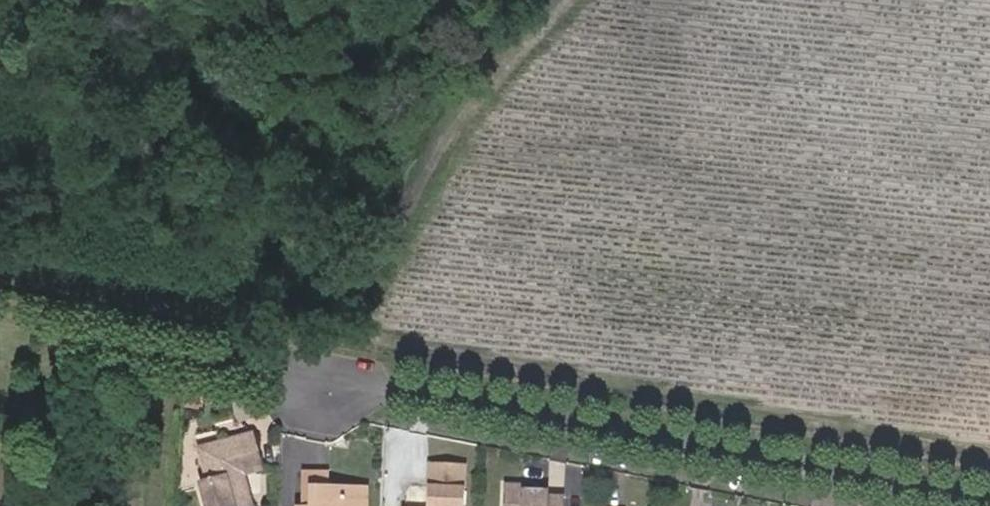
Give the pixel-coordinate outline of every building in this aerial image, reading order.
[(217,442),(218,447),(194,452),(201,479),(194,482),(199,505),(244,505),(240,488),(233,490),(228,476),(236,474),(255,467),(247,436),(217,442)] [(217,442),(193,447),(194,452),(218,447),(217,442)] [(459,467),(423,466),(422,505),(459,505),(459,467)] [(357,491),(324,491),(324,484),(323,469),(298,469),(298,505),(303,505),(357,505),(357,491)] [(240,488),(236,474),(228,476),(233,490),(240,488)] [(561,498),(542,498),(541,493),(517,493),(517,486),(499,486),(499,505),(561,505),(561,498)]
